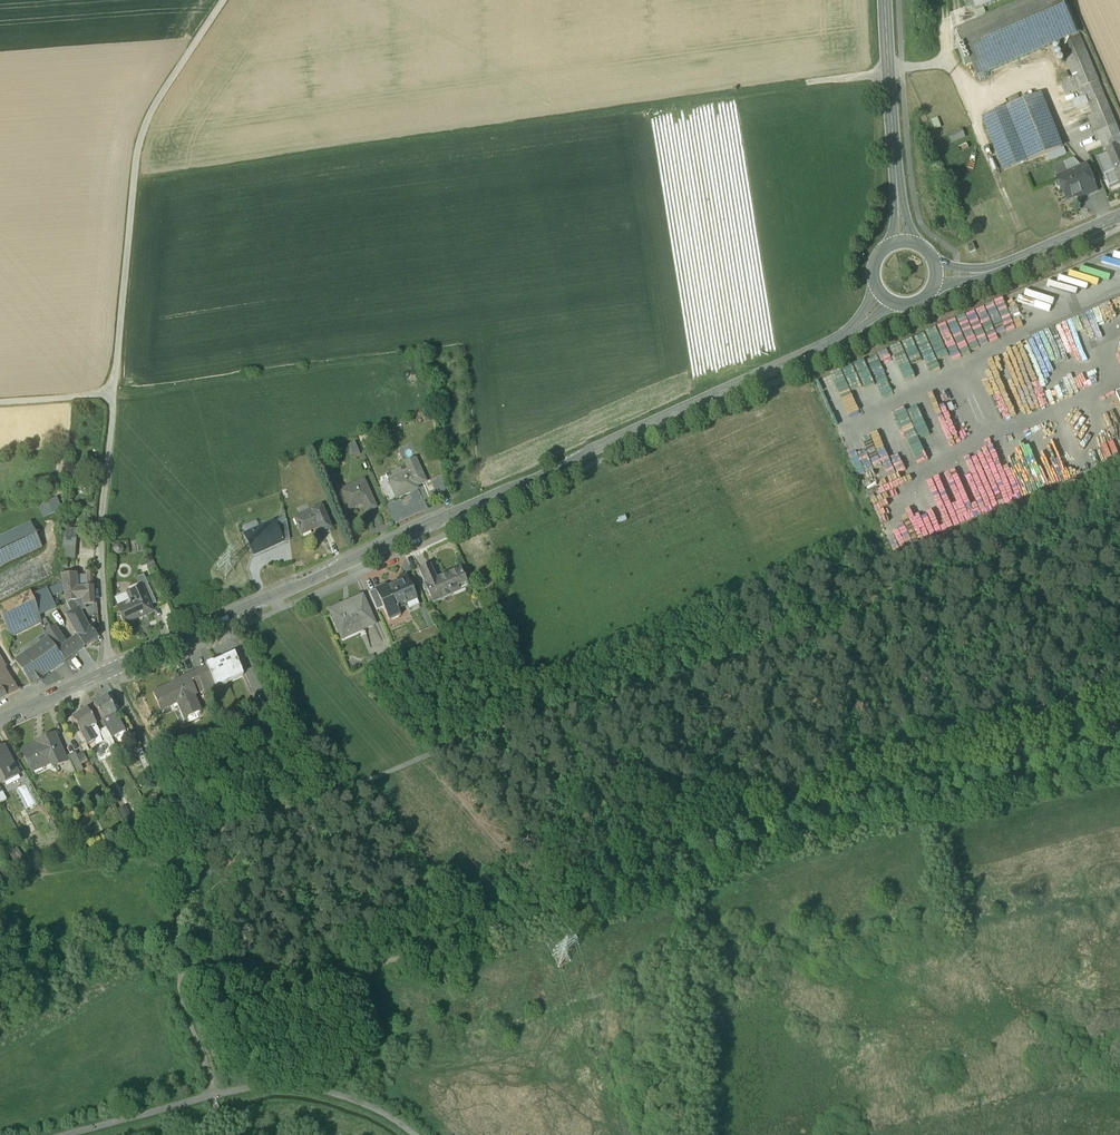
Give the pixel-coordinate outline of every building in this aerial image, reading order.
[(978,20),(1023,0),(970,0),(978,20)] [(1057,2),(960,43),(980,89),(1061,54),(1077,47),(1057,2)] [(1077,47),(1061,54),(1062,56),(1080,48),(1079,46),(1077,47)] [(1099,93),(1080,48),(1062,56),(1076,89),(1063,95),(1067,105),(1084,99),(1099,93)] [(1099,93),(1084,99),(1090,115),(1106,109),(1099,93)] [(1042,106),(1009,119),(1030,171),(1063,158),(1042,106)] [(1106,109),(1090,115),(1095,126),(1089,128),(1095,144),(1099,143),(1106,161),(1119,156),(1119,155),(1119,144),(1106,109)] [(1009,119),(985,129),(1006,181),(1030,171),(1009,119)] [(953,137),(947,140),(955,156),(968,149),(964,140),(956,144),(953,137)] [(1097,153),(1086,157),(1091,167),(1096,165),(1095,162),(1100,160),(1097,153)] [(1119,156),(1108,160),(1117,182),(1119,180),(1119,158),(1119,156)] [(1078,166),(1053,177),(1058,187),(1078,178),(1083,176),(1078,166)] [(1079,179),(1058,188),(1060,191),(1058,192),(1057,194),(1058,198),(1061,199),(1063,198),(1068,210),(1087,202),(1081,186),(1082,186),(1079,179)] [(1082,186),(1081,186),(1087,202),(1089,205),(1098,201),(1090,182),(1082,186)] [(974,253),(968,255),(971,262),(977,260),(974,253)] [(993,382),(1005,417),(1035,406),(1028,386),(1018,390),(1014,379),(1003,383),(1001,378),(993,382)] [(408,479),(393,486),(397,493),(391,495),(396,505),(409,499),(407,493),(413,491),(414,493),(423,489),(414,467),(404,472),(408,479)] [(364,487),(348,494),(350,498),(341,502),(348,516),(363,510),(367,518),(376,514),(364,487)] [(321,513),(295,524),(298,531),(297,532),(298,534),(299,533),(302,540),(319,532),(322,538),(331,534),(321,513)] [(0,542),(0,571),(41,552),(30,528),(0,542)] [(273,528),(260,534),(260,533),(244,541),(253,560),(262,556),(262,555),(267,552),(268,553),(281,547),(273,528)] [(76,543),(64,543),(63,552),(75,552),(76,543)] [(75,552),(63,552),(62,563),(75,564),(75,552)] [(0,586),(0,597),(25,587),(45,579),(41,568),(0,586)] [(435,584),(430,572),(418,577),(432,610),(467,594),(460,578),(459,578),(457,575),(435,584)] [(72,580),(62,581),(64,596),(66,609),(78,605),(77,594),(75,577),(72,577),(72,580)] [(155,609),(143,580),(136,583),(140,593),(141,593),(149,611),(155,609)] [(415,605),(405,583),(395,587),(397,590),(385,595),(389,603),(379,607),(382,614),(388,627),(399,622),(395,614),(415,605)] [(87,593),(77,594),(78,605),(79,616),(86,613),(85,612),(92,609),(93,608),(92,592),(87,593)] [(384,592),(374,596),(379,607),(389,603),(385,595),(384,592)] [(140,593),(129,598),(134,607),(130,609),(125,611),(118,614),(125,629),(152,618),(149,611),(141,593),(140,593)] [(32,601),(38,616),(54,610),(46,594),(32,601)] [(374,596),(367,599),(375,617),(382,614),(379,607),(374,596)] [(0,610),(0,617),(7,633),(38,618),(38,616),(32,601),(30,597),(0,610)] [(361,602),(329,616),(341,644),(373,629),(361,602)] [(78,605),(66,609),(70,617),(74,623),(82,621),(79,616),(78,605)] [(74,623),(70,617),(65,620),(77,642),(82,639),(74,623)] [(38,620),(23,628),(26,634),(40,626),(38,620)] [(52,620),(41,628),(45,638),(55,632),(58,631),(52,620)] [(90,633),(89,634),(82,621),(74,623),(82,639),(88,648),(96,642),(90,633)] [(23,628),(8,635),(9,637),(11,641),(26,634),(23,628)] [(77,642),(67,649),(55,632),(45,638),(48,642),(64,665),(83,651),(77,642)] [(82,639),(77,642),(83,651),(88,648),(82,639)] [(63,666),(48,644),(32,655),(47,677),(63,666)] [(32,655),(16,666),(31,688),(34,686),(35,688),(42,684),(40,682),(47,677),(32,655)] [(206,669),(206,670),(215,691),(243,679),(234,658),(212,667),(212,666),(206,669)] [(372,659),(362,663),(366,673),(377,669),(372,659)] [(5,674),(6,673),(0,662),(0,690),(2,693),(6,701),(19,694),(5,674)] [(215,691),(206,670),(187,678),(196,699),(215,691)] [(196,699),(187,678),(169,686),(170,688),(152,696),(160,715),(179,707),(186,723),(201,716),(194,700),(196,699)] [(264,697),(258,700),(265,717),(272,714),(264,697)] [(107,701),(93,709),(102,725),(116,717),(107,701)] [(87,713),(71,722),(80,737),(81,737),(87,749),(94,744),(91,739),(99,735),(95,729),(96,728),(87,713)] [(116,717),(102,725),(111,742),(112,742),(126,734),(116,717)] [(106,731),(99,735),(104,745),(111,742),(106,731)] [(53,738),(42,743),(43,745),(21,755),(33,780),(34,780),(32,775),(52,766),(54,771),(66,765),(53,738)] [(0,753),(0,788),(17,779),(3,751),(0,753)] [(82,774),(74,756),(67,760),(75,777),(82,774)] [(126,825),(134,822),(129,807),(121,810),(126,825)] [(154,809),(147,812),(150,818),(157,815),(154,809)] [(26,866),(17,851),(9,856),(19,871),(26,866)] [(226,1062),(217,1064),(221,1076),(230,1074),(226,1062)]
